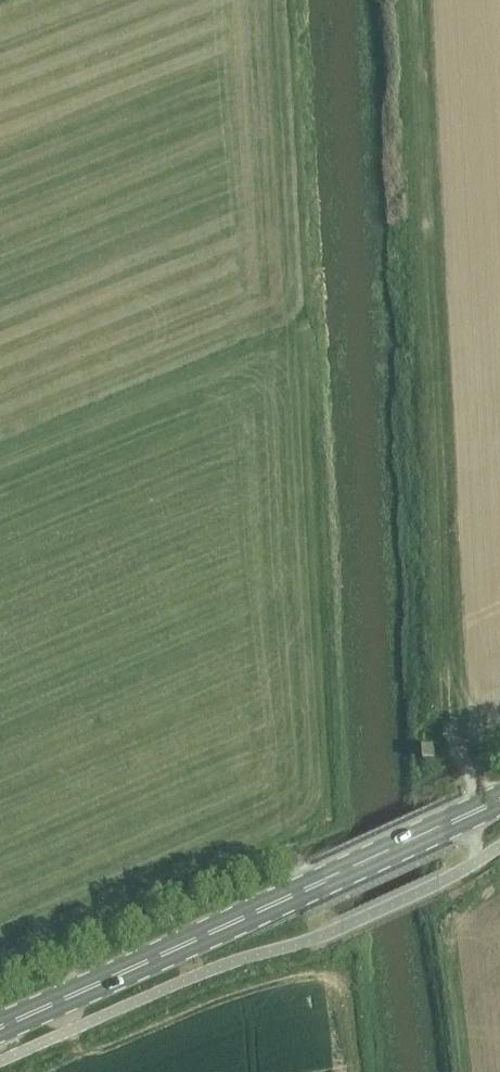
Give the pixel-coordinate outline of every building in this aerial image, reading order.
[(433,746),(423,747),(422,747),(423,758),(424,758),(434,757),(433,746)]
